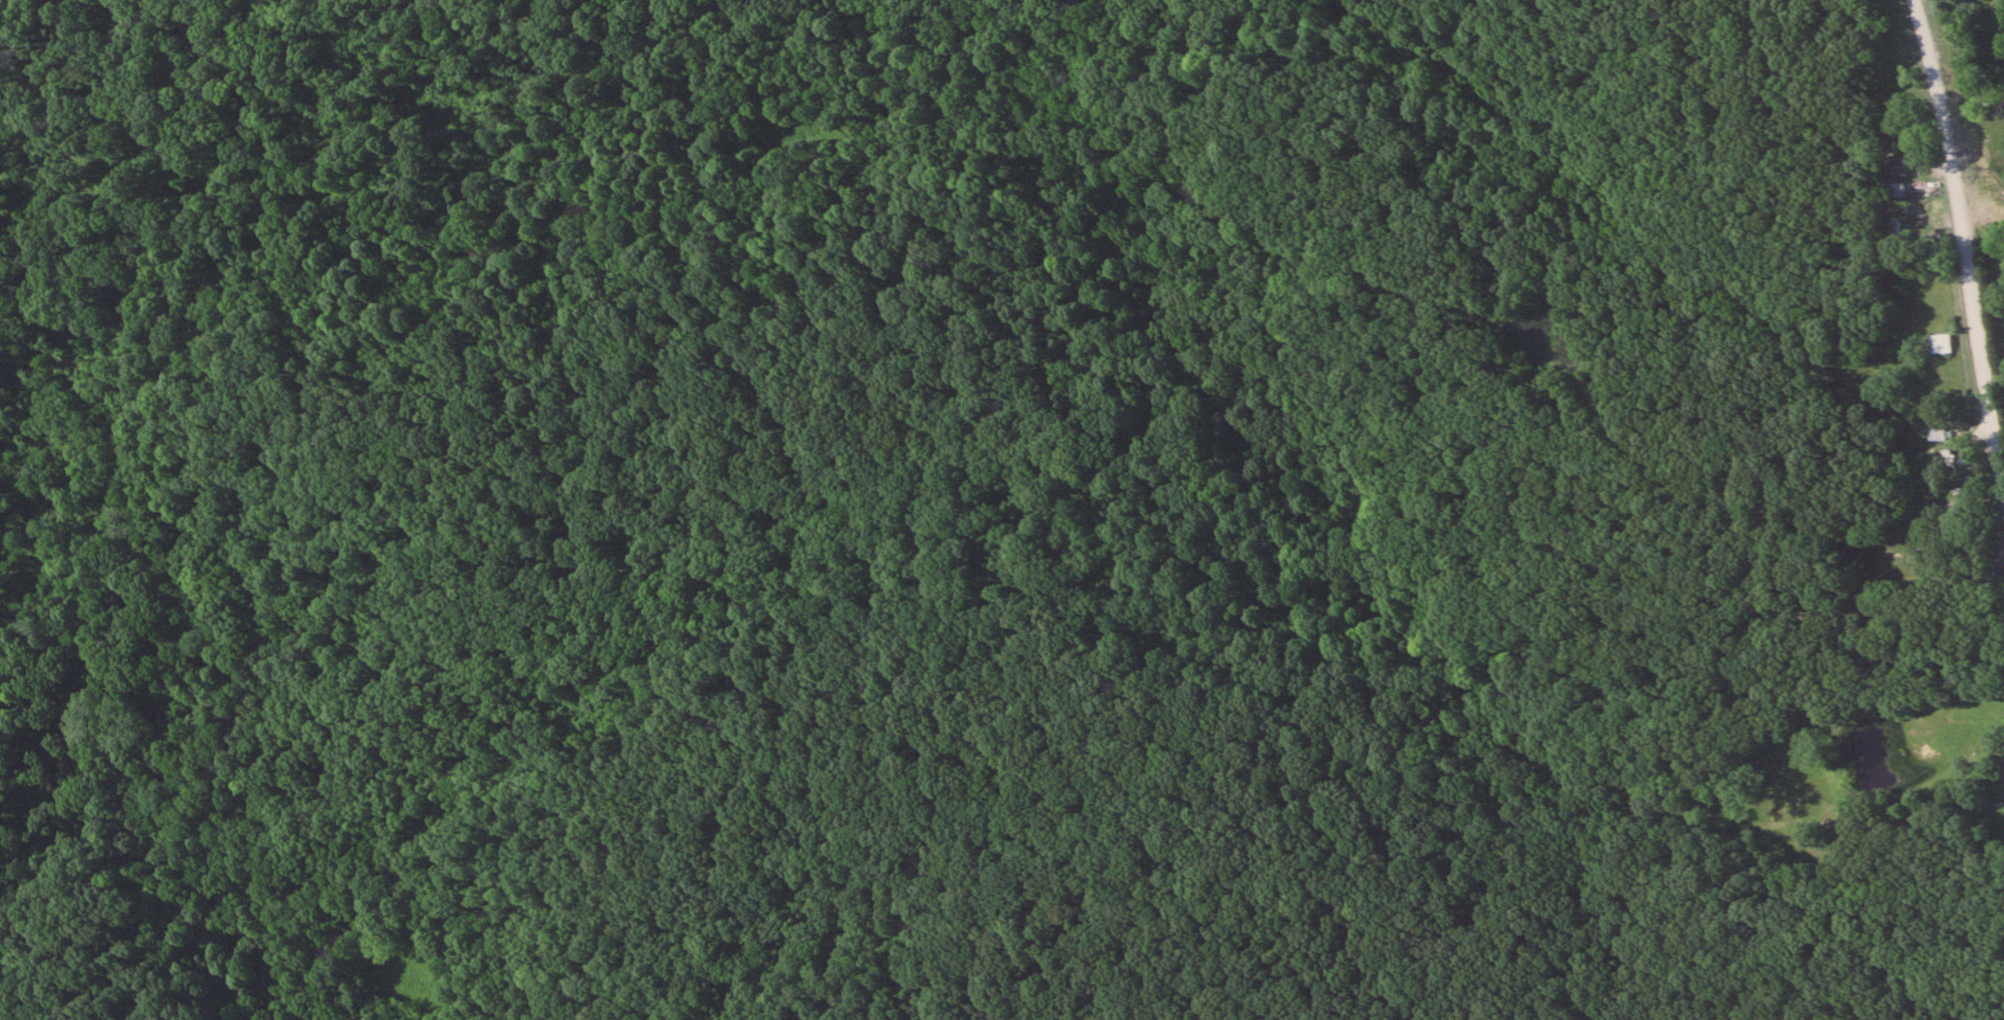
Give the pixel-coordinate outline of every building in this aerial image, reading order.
[(1910,175),(1909,157),(1891,157),(1891,175),(1910,175)] [(1931,355),(1953,355),(1953,336),(1931,336),(1931,355)] [(1929,442),(1947,442),(1947,426),(1929,426),(1929,442)]
